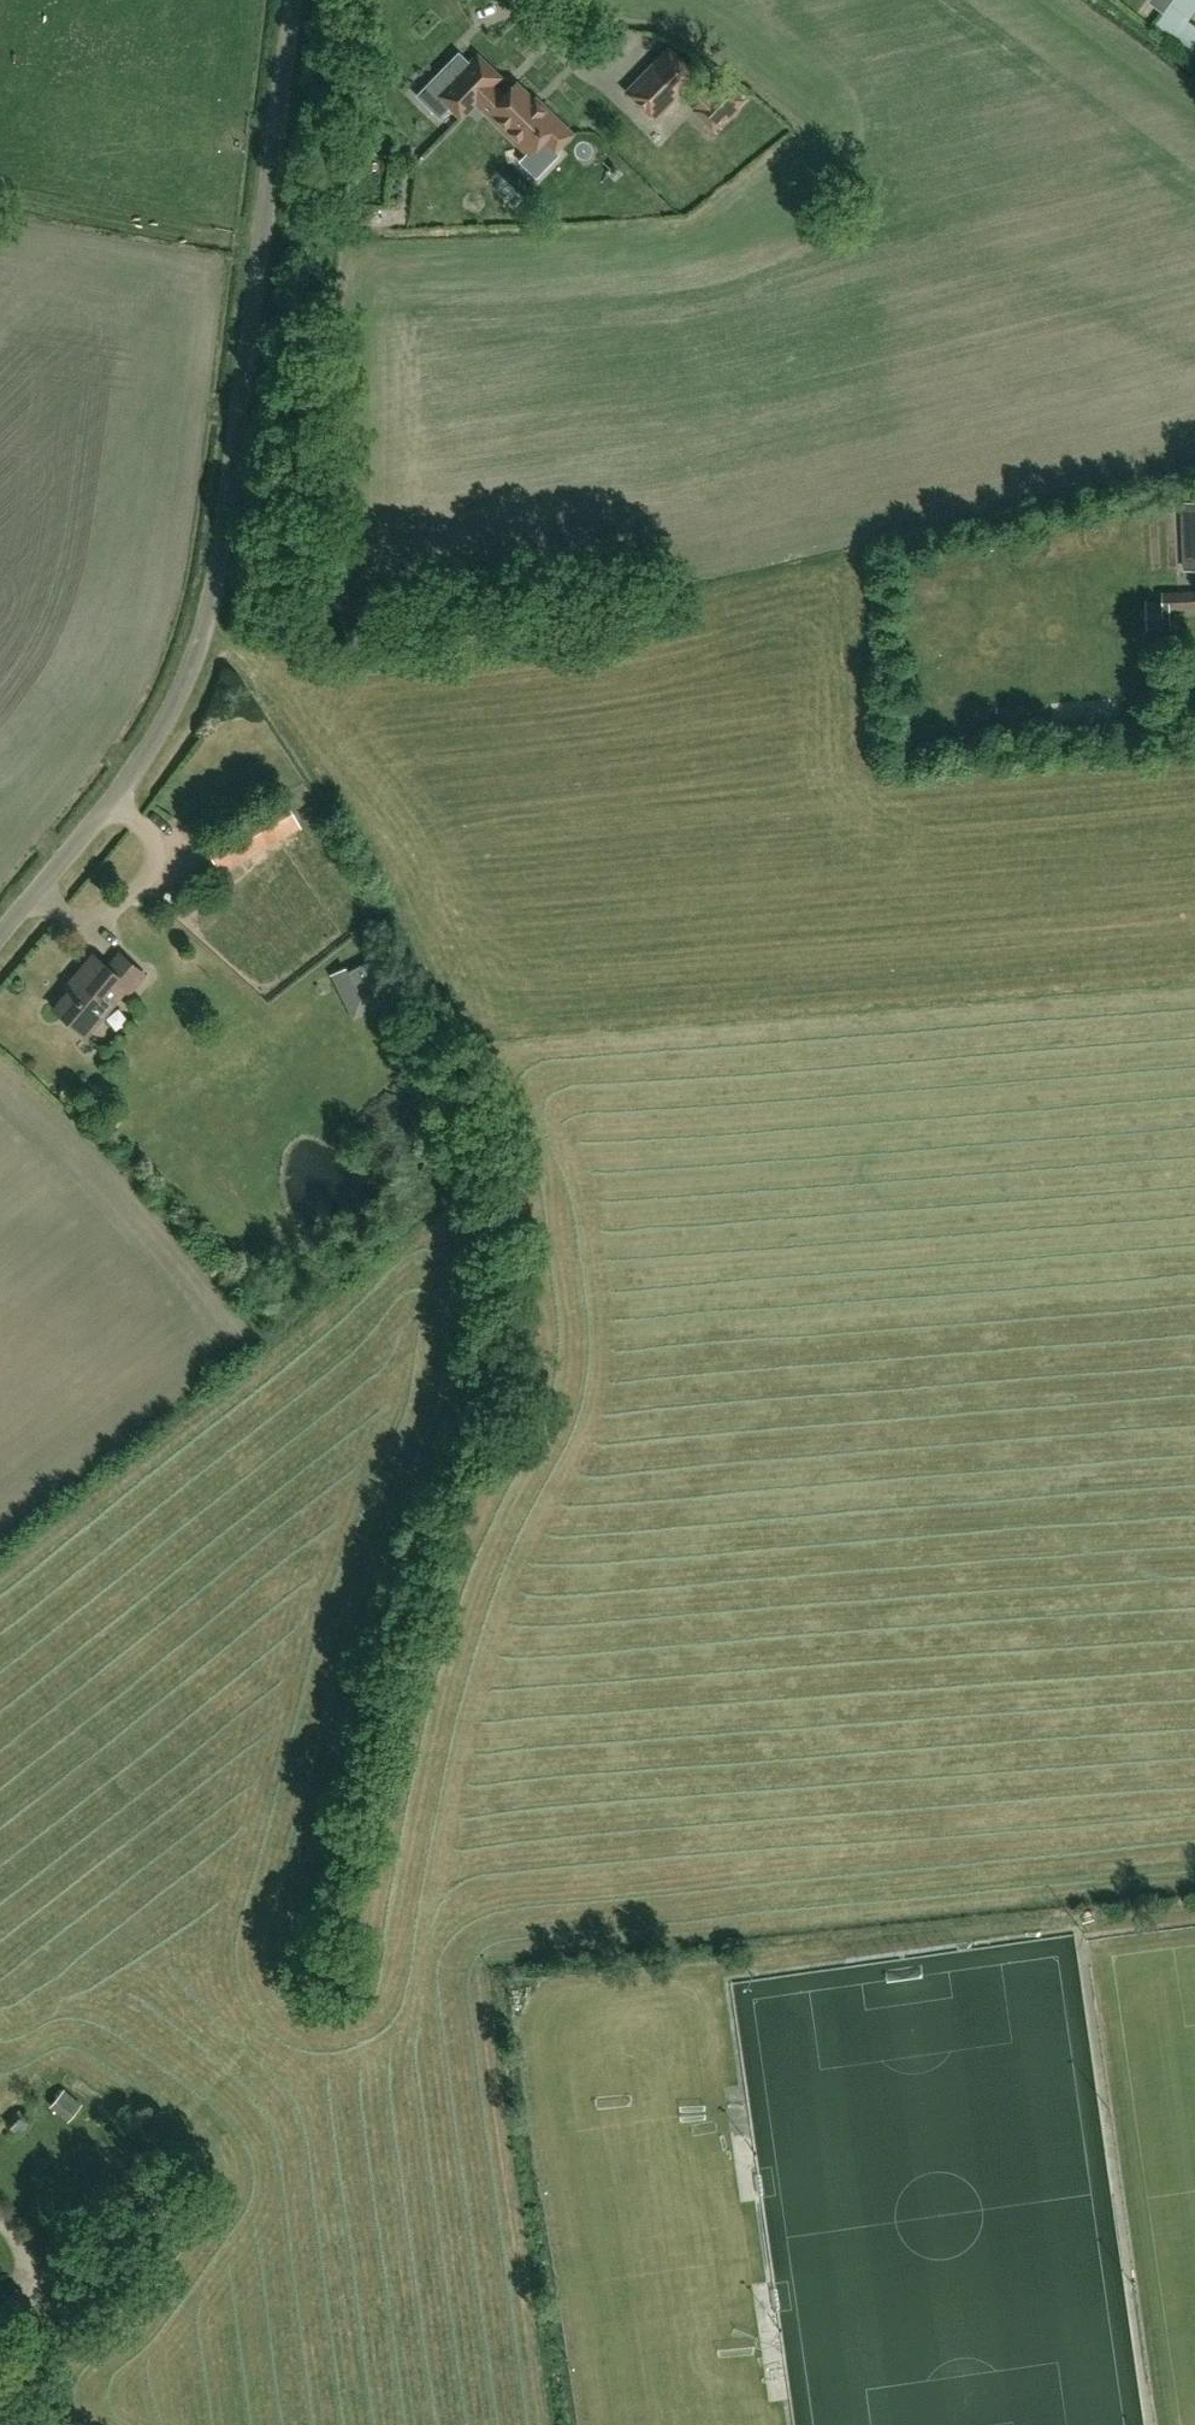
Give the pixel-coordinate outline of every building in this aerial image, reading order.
[(692,77),(665,50),(623,92),(651,119),(667,103),(665,102),(680,86),(682,87),(692,77)] [(540,109),(538,111),(511,85),(498,98),(487,86),(495,78),(473,57),(435,97),(456,118),(471,102),(524,154),(538,140),(550,152),(567,135),(540,109)] [(738,101),(719,82),(691,111),(710,130),(722,117),(725,119),(734,110),(729,105),(735,99),(737,102),(738,101)] [(1185,567),(1194,567),(1194,501),(1183,502),(1185,567)] [(1164,593),(1164,600),(1146,601),(1147,624),(1173,623),(1172,611),(1194,610),(1194,591),(1164,593)] [(203,843),(220,872),(299,826),(282,797),(203,843)] [(122,990),(127,994),(143,975),(118,953),(107,967),(93,955),(73,979),(76,982),(54,1010),(84,1035),(122,990)] [(69,2089),(52,2105),(68,2121),(84,2104),(69,2089)]
